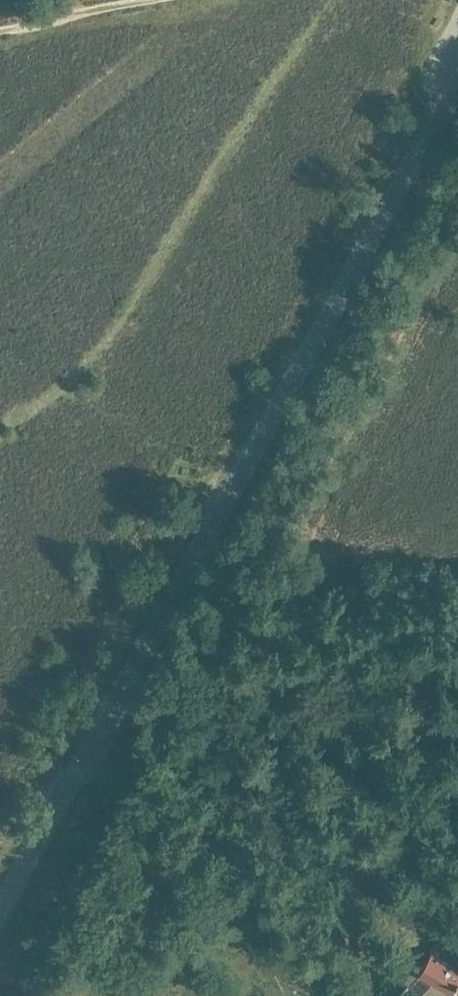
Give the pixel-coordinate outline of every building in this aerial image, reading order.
[(204,758),(198,768),(213,777),(219,766),(204,758)] [(432,955),(421,976),(457,995),(457,969),(432,955)]
